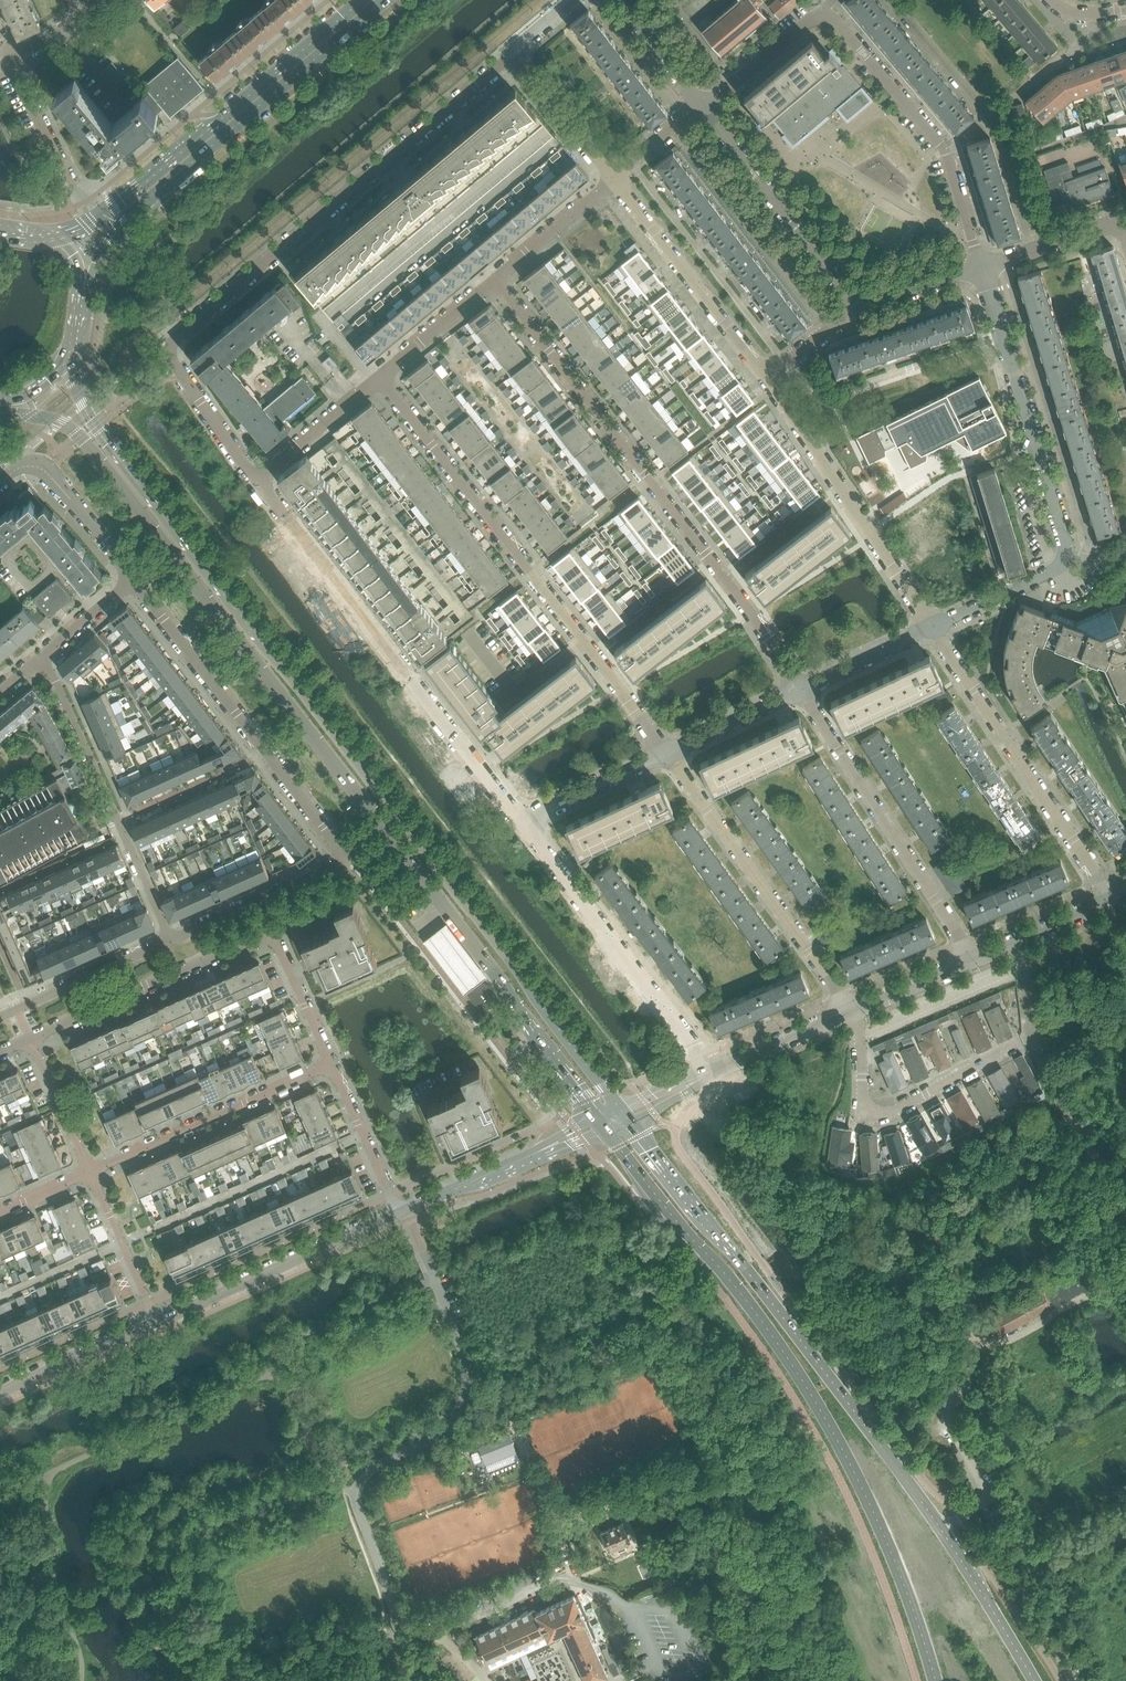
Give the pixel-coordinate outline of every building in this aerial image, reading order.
[(12,22),(23,17),(21,15),(33,9),(28,0),(1,0),(12,22)] [(303,6),(297,0),(271,0),(259,10),(275,29),(303,6)] [(758,6),(757,5),(763,0),(737,0),(734,2),(731,5),(712,20),(709,16),(697,26),(715,47),(721,55),(767,17),(767,16),(758,6)] [(799,1),(798,0),(775,0),(768,6),(778,18),(799,1)] [(877,0),(847,0),(846,1),(849,4),(847,7),(853,14),(856,12),(859,16),(857,18),(867,30),(887,12),(877,0)] [(1018,2),(1016,0),(998,0),(992,6),(1015,33),(1032,18),(1018,2)] [(41,25),(34,11),(37,10),(35,8),(33,9),(21,15),(23,17),(12,22),(19,36),(41,25)] [(248,52),(275,29),(259,10),(232,33),(248,52)] [(588,49),(607,35),(598,22),(595,18),(595,19),(588,10),(573,22),(571,23),(568,27),(569,28),(575,35),(578,32),(589,47),(587,48),(588,49)] [(889,52),(908,36),(887,12),(867,30),(875,40),(878,38),(881,42),(879,44),(885,52),(887,50),(889,52)] [(1038,60),(1055,45),(1055,44),(1055,45),(1032,18),(1015,33),(1038,60)] [(189,29),(182,21),(172,29),(179,37),(189,29)] [(215,80),(236,62),(248,52),(232,33),(215,47),(199,61),(215,80)] [(607,74),(626,59),(620,51),(617,47),(607,35),(588,49),(589,51),(591,49),(603,64),(608,71),(606,72),(607,74)] [(929,62),(919,50),(908,36),(889,52),(892,56),(890,58),(897,66),(900,64),(902,67),(900,70),(906,77),(909,76),(910,78),(929,62)] [(834,106),(854,90),(860,84),(856,79),(843,64),(832,51),(831,53),(828,50),(818,38),(813,43),(811,40),(744,97),(746,99),(753,108),(752,108),(753,108),(763,120),(768,115),(793,144),(810,130),(818,123),(827,116),(836,109),(834,106)] [(1116,54),(1125,79),(1125,51),(1116,54)] [(1125,79),(1116,54),(1105,58),(1114,83),(1125,79)] [(205,88),(200,82),(178,56),(177,57),(170,64),(169,63),(169,64),(166,67),(161,71),(161,70),(160,71),(161,71),(153,78),(152,77),(152,78),(144,85),(144,84),(143,85),(150,93),(144,97),(143,95),(142,96),(144,98),(157,113),(163,108),(170,117),(171,117),(171,116),(179,110),(179,109),(187,103),(188,103),(188,102),(195,96),(196,96),(196,95),(204,88),(204,89),(205,88)] [(1114,83),(1105,58),(1094,61),(1103,86),(1114,83)] [(625,98),(645,83),(635,71),(635,70),(634,69),(633,67),(632,67),(626,59),(607,74),(608,75),(610,74),(627,95),(625,97),(625,98)] [(1103,86),(1094,61),(1084,65),(1093,90),(1103,86)] [(952,89),(941,76),(929,62),(910,78),(914,82),(912,84),(918,92),(921,90),(924,93),(922,96),(928,103),(931,102),(933,105),(952,89)] [(1093,90),(1084,65),(1073,69),(1082,94),(1093,90)] [(1082,94),(1073,69),(1062,73),(1063,74),(1058,77),(1071,98),(1082,94)] [(112,123),(111,121),(74,77),(57,92),(96,138),(98,136),(104,144),(103,145),(106,147),(107,147),(110,151),(125,138),(127,141),(142,128),(131,114),(128,117),(125,113),(113,123),(112,123)] [(1071,98),(1058,77),(1055,79),(1053,78),(1044,86),(1061,106),(1071,98)] [(667,112),(663,107),(657,99),(655,95),(654,96),(645,83),(625,98),(627,99),(629,98),(648,124),(646,125),(648,127),(650,125),(667,112)] [(867,105),(873,100),(860,84),(854,90),(834,106),(836,109),(840,114),(842,112),(847,119),(866,103),(867,105)] [(1061,106),(1044,86),(1035,93),(1053,113),(1061,106)] [(974,115),(963,102),(952,89),(933,105),(936,108),(934,110),(940,118),(943,116),(946,119),(944,122),(950,129),(953,128),(955,131),(974,115)] [(523,124),(535,114),(527,105),(524,102),(516,91),(503,102),(501,103),(491,112),(489,113),(478,122),(477,124),(466,133),(464,134),(454,143),(452,144),(442,153),(440,154),(430,163),(428,165),(417,174),(409,180),(401,187),(393,193),(383,202),(381,204),(371,213),(369,214),(358,223),(357,224),(346,233),(345,235),(334,243),(332,245),(322,254),(320,255),(310,264),(308,265),(295,276),(304,286),(314,299),(327,289),(328,291),(415,219),(413,216),(436,197),(438,199),(524,127),(524,126),(523,124),(522,124),(523,124)] [(1053,113),(1035,93),(1027,100),(1044,121),(1053,113)] [(157,113),(144,98),(125,113),(128,117),(131,114),(142,128),(158,114),(157,113)] [(1025,112),(1022,103),(1010,106),(1013,116),(1025,112)] [(1124,115),(1122,109),(1114,112),(1117,118),(1124,115)] [(1117,118),(1114,112),(1107,115),(1109,121),(1117,118)] [(1103,124),(1101,118),(1093,121),(1095,127),(1103,124)] [(1095,127),(1093,121),(1085,123),(1087,130),(1095,127)] [(1082,131),(1080,125),(1072,128),(1074,134),(1082,131)] [(1124,134),(1123,127),(1106,130),(1109,137),(1124,134)] [(1074,134),(1072,128),(1064,131),(1066,137),(1074,134)] [(1060,139),(1058,133),(1050,135),(1046,136),(1049,143),(1052,142),(1060,139)] [(1000,170),(995,154),(990,137),(966,145),(968,149),(965,150),(968,159),(971,159),(972,161),(973,163),(970,165),(972,174),(976,174),(977,178),(1000,170)] [(686,167),(685,165),(683,164),(685,162),(679,154),(676,155),(673,150),(665,156),(665,157),(664,158),(652,167),(678,201),(689,192),(685,188),(696,180),(693,177),(695,174),(689,166),(686,167)] [(573,158),(563,166),(566,170),(567,170),(579,185),(589,177),(586,173),(573,158)] [(1079,172),(1101,164),(1100,159),(1077,167),(1079,172)] [(1114,193),(1105,167),(1073,178),(1068,162),(1044,171),(1056,206),(1066,202),(1066,201),(1071,199),(1073,207),(1114,193)] [(567,170),(566,170),(558,177),(557,178),(570,193),(579,185),(567,170)] [(1010,203),(1005,186),(1000,170),(977,178),(978,181),(975,183),(978,192),(981,192),(983,196),(980,197),(982,206),(985,206),(986,210),(1010,203)] [(570,193),(557,178),(558,177),(556,175),(546,184),(548,186),(548,185),(561,201),(570,193)] [(708,196),(707,194),(705,193),(707,190),(701,182),(698,183),(696,180),(685,188),(689,192),(678,201),(700,230),(711,221),(707,217),(718,208),(715,205),(717,203),(711,195),(708,196)] [(561,201),(548,185),(548,186),(539,193),(552,208),(561,201)] [(552,208),(539,193),(530,200),(530,201),(543,216),(552,208)] [(543,216),(530,201),(530,200),(529,198),(518,207),(520,209),(520,208),(533,224),(543,216)] [(1020,235),(1010,203),(986,210),(988,213),(985,215),(988,224),(991,224),(992,226),(993,228),(990,230),(992,239),(995,239),(997,242),(1004,240),(1020,235)] [(811,220),(800,206),(795,210),(806,224),(811,220)] [(533,224),(520,208),(520,209),(511,216),(524,231),(533,224)] [(730,225),(729,223),(727,222),(729,219),(723,211),(720,212),(718,208),(707,217),(711,221),(700,230),(722,258),(733,250),(729,245),(740,237),(737,234),(739,231),(733,223),(730,225)] [(524,231),(511,216),(502,224),(515,239),(524,231)] [(515,239),(502,224),(499,220),(490,227),(493,231),(506,247),(515,239)] [(506,247),(493,231),(485,238),(484,239),(497,254),(506,247)] [(497,254),(484,239),(485,238),(483,236),(474,244),(489,261),(497,254)] [(752,253),(751,252),(749,250),(752,248),(745,239),(742,241),(740,237),(729,245),(733,250),(722,258),(744,287),(755,278),(752,274),(762,266),(759,263),(761,260),(755,252),(752,253)] [(171,250),(177,246),(174,242),(168,247),(171,250)] [(630,258),(640,250),(635,243),(624,251),(630,258)] [(489,261),(474,244),(465,251),(467,253),(480,269),(489,261)] [(1121,275),(1115,255),(1113,246),(1090,253),(1092,260),(1099,282),(1121,275)] [(592,285),(563,248),(544,262),(552,272),(559,282),(566,291),(573,300),(580,309),(588,319),(595,328),(602,337),(609,346),(616,356),(623,365),(631,374),(638,384),(645,393),(652,402),(659,411),(666,421),(673,430),(681,439),(688,449),(707,434),(592,285)] [(639,252),(622,265),(630,275),(647,262),(639,252)] [(480,269),(467,253),(459,260),(472,276),(480,269)] [(472,276),(459,260),(457,258),(448,266),(449,268),(450,268),(463,283),(472,276)] [(532,288),(552,272),(544,262),(524,278),(532,288)] [(647,262),(630,275),(637,284),(654,271),(647,262)] [(774,282),(773,280),(771,279),(774,276),(767,268),(765,269),(762,266),(752,274),(755,278),(744,287),(766,315),(777,307),(773,302),(784,294),(781,291),(783,289),(777,280),(774,282)] [(463,283),(450,268),(449,268),(442,274),(455,290),(463,283)] [(1049,304),(1047,296),(1040,273),(1042,272),(1041,270),(1039,271),(1017,277),(1022,293),(1021,293),(1021,294),(1023,299),(1024,299),(1028,312),(1051,305),(1051,303),(1049,304)] [(654,271),(637,284),(644,293),(661,281),(654,271)] [(539,297),(559,282),(552,272),(532,288),(539,297)] [(442,274),(441,274),(432,281),(446,297),(455,290),(442,274)] [(1125,290),(1121,275),(1099,282),(1109,316),(1125,312),(1125,290)] [(446,297),(432,281),(424,288),(438,304),(446,297)] [(661,281),(644,293),(652,303),(668,290),(661,281)] [(263,408),(245,385),(224,361),(291,305),(294,308),(301,302),(284,282),(278,287),(276,286),(191,357),(200,367),(199,368),(247,425),(246,426),(247,427),(248,426),(267,448),(290,428),(283,420),(316,392),(302,375),(263,408)] [(546,307),(566,291),(559,282),(539,297),(546,307)] [(602,286),(599,289),(604,295),(607,292),(602,286)] [(438,304),(424,288),(415,295),(429,312),(438,304)] [(668,290),(652,303),(659,312),(675,299),(668,290)] [(553,316),(573,300),(566,291),(546,307),(553,316)] [(607,292),(604,295),(608,301),(612,298),(607,292)] [(796,310),(795,309),(793,307),(796,305),(789,296),(787,298),(784,294),(773,302),(777,307),(766,315),(785,340),(785,339),(785,340),(795,332),(798,330),(798,329),(799,331),(807,324),(804,320),(805,317),(799,309),(796,310)] [(429,312),(415,295),(407,303),(420,319),(429,312)] [(675,299),(659,312),(665,321),(682,308),(675,299)] [(560,325),(580,309),(573,300),(553,316),(560,325)] [(420,319),(407,303),(398,310),(412,326),(420,319)] [(975,330),(970,315),(969,315),(969,314),(966,305),(962,307),(960,304),(950,307),(951,311),(947,312),(945,309),(935,313),(935,316),(931,317),(940,343),(975,331),(975,330)] [(476,330),(496,315),(489,305),(468,321),(476,330)] [(617,305),(613,308),(618,314),(622,311),(617,305)] [(1057,331),(1055,323),(1050,307),(1052,307),(1051,305),(1028,312),(1031,320),(1029,321),(1031,327),(1032,326),(1036,339),(1060,332),(1059,330),(1057,331)] [(682,308),(665,321),(672,330),(689,317),(682,308)] [(567,334),(588,319),(580,309),(560,325),(567,334)] [(412,326),(398,310),(389,317),(403,333),(412,326)] [(622,311),(618,314),(623,320),(626,317),(622,311)] [(1109,316),(1119,351),(1125,349),(1125,312),(1109,316)] [(483,339),(503,324),(496,315),(476,330),(483,339)] [(940,343),(931,317),(927,318),(926,316),(916,319),(916,323),(913,324),(911,321),(901,324),(901,327),(897,329),(902,342),(907,340),(911,353),(940,343)] [(403,333),(389,317),(381,324),(394,341),(403,333)] [(689,317),(672,330),(679,339),(696,326),(689,317)] [(574,344),(595,328),(588,319),(567,334),(574,344)] [(340,330),(345,326),(341,322),(337,325),(340,330)] [(631,323),(628,326),(632,332),(636,329),(631,323)] [(394,341),(381,324),(372,332),(386,348),(394,341)] [(490,348),(510,333),(503,324),(483,339),(490,348)] [(696,326),(679,339),(686,348),(703,335),(696,326)] [(582,353),(602,337),(595,328),(574,344),(582,353)] [(911,353),(907,340),(902,342),(897,329),(893,330),(892,328),(882,331),(882,335),(879,336),(877,333),(867,336),(867,339),(863,341),(867,354),(873,352),(877,365),(892,359),(911,353)] [(636,329),(632,332),(637,338),(641,335),(636,329)] [(386,348),(372,332),(363,339),(377,355),(386,348)] [(1066,358),(1063,350),(1058,334),(1060,334),(1060,332),(1036,339),(1040,352),(1039,353),(1041,359),(1042,359),(1045,366),(1068,359),(1068,358),(1066,358)] [(496,357),(517,342),(510,333),(490,348),(496,357)] [(703,335),(686,348),(693,357),(710,344),(703,335)] [(589,362),(609,346),(602,337),(582,353),(589,362)] [(377,355),(363,339),(353,348),(366,364),(377,355)] [(877,365),(873,352),(867,354),(863,341),(860,342),(858,340),(848,343),(848,346),(844,348),(843,345),(833,348),(833,351),(829,353),(832,362),(832,363),(837,378),(838,378),(877,365)] [(645,341),(641,344),(646,350),(650,347),(645,341)] [(503,366),(524,350),(517,342),(496,357),(503,366)] [(710,344),(693,357),(701,367),(717,354),(710,344)] [(277,350),(272,345),(269,348),(274,354),(277,350)] [(596,371),(616,356),(609,346),(589,362),(596,371)] [(650,347),(646,350),(651,356),(654,353),(650,347)] [(510,375),(533,358),(532,357),(530,359),(524,350),(503,366),(510,375)] [(717,354),(701,367),(708,376),(725,363),(717,354)] [(603,381),(623,365),(616,356),(596,371),(603,381)] [(336,365),(329,357),(323,362),(330,371),(336,365)] [(519,382),(539,367),(533,358),(510,375),(511,376),(513,374),(519,382)] [(415,384),(435,369),(428,359),(407,375),(415,384)] [(659,359),(655,362),(660,368),(663,365),(659,359)] [(1074,385),(1067,362),(1069,361),(1068,359),(1045,366),(1047,375),(1046,375),(1048,381),(1049,381),(1053,394),(1076,386),(1076,385),(1074,385)] [(725,363),(708,376),(715,385),(732,373),(725,363)] [(610,390),(631,374),(623,365),(603,381),(610,390)] [(663,365),(660,368),(664,374),(668,371),(663,365)] [(526,391),(546,376),(539,367),(519,382),(526,391)] [(422,393),(442,378),(435,369),(415,384),(422,393)] [(732,373),(715,385),(722,395),(739,382),(732,373)] [(617,399),(638,384),(631,374),(610,390),(617,399)] [(533,400),(553,385),(546,376),(526,391),(533,400)] [(978,376),(854,436),(865,457),(867,463),(886,454),(885,448),(896,442),(905,460),(908,467),(927,458),(926,449),(959,434),(967,450),(1005,432),(978,376)] [(429,402),(449,387),(442,378),(422,393),(429,402)] [(673,378),(670,381),(674,387),(678,384),(673,378)] [(739,382),(722,395),(729,404),(746,391),(739,382)] [(625,409),(645,393),(638,384),(617,399),(625,409)] [(678,384),(674,387),(679,393),(683,390),(678,384)] [(540,409),(560,394),(553,385),(533,400),(540,409)] [(1082,413),(1080,405),(1075,389),(1077,388),(1076,386),(1053,394),(1057,407),(1056,407),(1058,413),(1059,413),(1061,421),(1085,414),(1084,412),(1082,413)] [(435,411),(456,395),(449,387),(429,402),(435,411)] [(746,391),(729,404),(737,413),(753,400),(746,391)] [(632,418),(652,402),(645,393),(625,409),(632,418)] [(547,418),(567,402),(560,394),(540,409),(547,418)] [(442,420),(463,404),(456,395),(435,411),(442,420)] [(688,397),(684,400),(689,406),(692,403),(688,397)] [(359,427),(379,412),(372,402),(351,418),(359,427)] [(554,427),(574,411),(567,402),(547,418),(554,427)] [(639,427),(659,411),(652,402),(632,418),(639,427)] [(692,403),(689,406),(694,412),(697,409),(692,403)] [(449,429),(469,413),(463,404),(442,420),(449,429)] [(753,409),(737,421),(744,430),(760,417),(753,409)] [(561,436),(581,420),(574,411),(554,427),(561,436)] [(646,436),(666,421),(659,411),(639,427),(646,436)] [(366,437),(386,421),(379,412),(359,427),(366,437)] [(456,438),(476,422),(469,413),(449,429),(456,438)] [(1091,440),(1083,416),(1085,415),(1085,414),(1061,421),(1064,429),(1063,429),(1064,435),(1064,436),(1066,435),(1070,448),(1093,441),(1093,439),(1091,440)] [(702,415),(698,418),(703,424),(707,421),(702,415)] [(760,417),(744,430),(750,439),(767,426),(760,417)] [(488,596),(480,586),(473,576),(466,567),(459,558),(452,549),(445,539),(437,530),(430,521),(423,511),(416,502),(409,493),(401,483),(394,474),(387,465),(380,455),(373,446),(366,437),(359,427),(351,418),(332,433),(336,437),(469,611),(488,596)] [(567,445),(588,429),(581,420),(561,436),(567,445)] [(373,446),(393,430),(386,421),(366,437),(373,446)] [(653,446),(673,430),(666,421),(646,436),(653,446)] [(707,421),(703,424),(708,430),(711,427),(707,421)] [(463,447),(483,431),(476,422),(456,438),(463,447)] [(767,426),(750,439),(757,448),(774,435),(767,426)] [(574,454),(594,438),(588,429),(567,445),(574,454)] [(380,455),(400,440),(393,430),(373,446),(380,455)] [(660,455),(681,439),(673,430),(653,446),(660,455)] [(470,456),(490,440),(483,431),(463,447),(470,456)] [(774,435),(757,448),(764,457),(781,444),(774,435)] [(336,437),(310,457),(282,479),(420,659),(448,637),(474,617),(469,611),(336,437)] [(581,463),(601,447),(594,438),(574,454),(581,463)] [(721,438),(718,440),(723,447),(726,444),(721,438)] [(668,465),(688,449),(681,439),(660,455),(668,465)] [(387,465),(408,449),(400,440),(380,455),(387,465)] [(477,465),(497,449),(490,440),(470,456),(477,465)] [(1099,467),(1096,459),(1092,443),(1094,443),(1093,441),(1070,448),(1074,461),(1072,462),(1073,462),(1074,468),(1076,468),(1078,475),(1101,468),(1101,467),(1099,467)] [(713,444),(709,447),(714,453),(717,451),(713,444)] [(726,444),(723,447),(727,453),(731,450),(726,444)] [(781,444),(764,457),(772,467),(789,454),(781,444)] [(588,472),(608,456),(601,447),(581,463),(588,472)] [(394,474),(415,458),(408,449),(387,465),(394,474)] [(484,474),(504,458),(497,449),(477,465),(484,474)] [(717,451),(714,453),(718,459),(722,457),(717,451)] [(789,454),(772,467),(780,477),(796,464),(789,454)] [(595,481),(615,465),(608,456),(588,472),(595,481)] [(735,456),(732,458),(736,464),(740,462),(735,456)] [(401,483),(422,468),(415,458),(394,474),(401,483)] [(491,483),(511,467),(504,458),(484,474),(491,483)] [(689,458),(673,471),(680,480),(697,467),(689,458)] [(726,462),(723,465),(728,471),(731,468),(726,462)] [(740,462),(736,464),(741,471),(745,468),(740,462)] [(796,464),(780,477),(787,487),(804,474),(796,464)] [(602,490),(622,474),(615,465),(595,481),(602,490)] [(497,491),(518,476),(511,467),(491,483),(497,491)] [(697,467),(680,480),(687,489),(703,476),(697,467)] [(994,467),(969,474),(995,557),(1000,572),(1006,569),(1008,574),(1025,569),(995,472),(994,467)] [(409,493),(429,477),(422,468),(401,483),(409,493)] [(731,468),(728,471),(732,477),(736,475),(731,468)] [(1107,494),(1105,486),(1100,470),(1102,470),(1101,468),(1078,475),(1081,483),(1079,484),(1081,490),(1082,490),(1087,503),(1110,496),(1109,494),(1107,494)] [(609,499),(629,483),(622,474),(602,490),(609,499)] [(750,474),(746,477),(751,483),(754,481),(750,474)] [(804,474),(787,487),(795,497),(812,484),(804,474)] [(504,500),(527,483),(526,482),(524,484),(518,476),(497,491),(504,500)] [(703,476),(687,489),(694,498),(710,485),(703,476)] [(416,502),(436,486),(429,477),(409,493),(416,502)] [(741,481),(737,484),(742,490),(746,487),(741,481)] [(754,481),(751,483),(756,489),(759,487),(754,481)] [(513,508),(533,492),(527,483),(504,500),(505,501),(507,499),(513,508)] [(812,484),(795,497),(803,507),(820,495),(812,484)] [(710,485),(694,498),(701,507),(717,494),(710,485)] [(423,511),(443,496),(436,486),(416,502),(423,511)] [(746,487),(742,490),(747,496),(750,493),(746,487)] [(102,572),(68,533),(45,505),(44,506),(29,489),(19,497),(25,504),(19,508),(28,520),(27,521),(76,579),(83,588),(102,572)] [(520,517),(540,501),(533,492),(513,508),(520,517)] [(717,494),(701,507),(707,516),(708,517),(725,504),(717,494)] [(765,494),(762,497),(766,503),(770,501),(765,494)] [(430,521),(451,505),(443,496),(423,511),(430,521)] [(1117,527),(1115,518),(1108,498),(1110,497),(1110,496),(1087,503),(1090,516),(1089,516),(1091,522),(1092,522),(1097,536),(1118,529),(1120,528),(1119,526),(1117,527)] [(638,497),(622,510),(629,519),(646,506),(638,497)] [(527,526),(547,510),(540,501),(520,517),(527,526)] [(756,501),(753,504),(757,510),(761,507),(756,501)] [(770,501),(766,503),(771,509),(774,507),(770,501)] [(725,504),(708,517),(714,525),(716,527),(733,514),(725,504)] [(27,521),(28,520),(19,508),(17,505),(16,506),(0,519),(0,544),(22,525),(27,521)] [(437,530),(458,514),(451,505),(430,521),(437,530)] [(646,506),(629,519),(636,528),(652,515),(646,506)] [(831,507),(745,574),(764,599),(850,532),(831,507)] [(761,507),(757,510),(762,516),(766,513),(761,507)] [(534,534),(554,519),(547,510),(527,526),(534,534)] [(445,539),(465,523),(458,514),(437,530),(445,539)] [(733,514),(716,527),(721,534),(724,537),(740,524),(733,514)] [(652,515),(636,528),(643,537),(660,524),(652,515)] [(541,543),(561,528),(554,519),(534,534),(541,543)] [(452,549),(472,533),(465,523),(445,539),(452,549)] [(660,524),(643,537),(650,546),(666,533),(660,524)] [(740,524),(724,537),(729,544),(731,547),(748,534),(740,524)] [(548,553),(568,537),(561,528),(541,543),(548,553)] [(604,529),(601,531),(605,537),(609,535),(604,529)] [(459,558),(479,542),(472,533),(452,549),(459,558)] [(666,533),(650,546),(656,555),(673,542),(666,533)] [(748,534),(731,547),(739,557),(756,544),(748,534)] [(595,535),(592,538),(596,544),(600,541),(595,535)] [(609,535),(605,537),(610,544),(614,541),(609,535)] [(600,541),(596,544),(601,550),(605,548),(600,541)] [(466,567),(487,551),(479,542),(459,558),(466,567)] [(673,542),(656,555),(663,564),(680,551),(673,542)] [(618,547),(615,550),(619,556),(623,553),(618,547)] [(569,550),(552,563),(560,573),(576,560),(569,550)] [(473,576),(494,561),(487,551),(466,567),(473,576)] [(680,551),(663,564),(670,573),(687,560),(680,551)] [(623,553),(619,556),(624,562),(628,559),(623,553)] [(609,554),(606,556),(611,563),(614,560),(609,554)] [(576,560),(560,573),(567,581),(583,569),(576,560)] [(614,560),(611,563),(615,569),(619,566),(614,560)] [(687,560),(670,573),(678,583),(695,570),(687,560)] [(480,586),(501,570),(494,561),(473,576),(480,586)] [(632,564),(628,567),(633,573),(636,571),(632,564)] [(583,569),(567,581),(574,591),(591,578),(583,569)] [(488,596),(509,580),(501,570),(480,586),(488,596)] [(623,571),(619,574),(624,580),(628,577),(623,571)] [(636,571),(633,573),(638,580),(641,577),(636,571)] [(628,577),(624,580),(629,586),(632,584),(628,577)] [(49,617),(72,597),(57,578),(33,598),(49,617)] [(591,578),(574,591),(580,600),(597,587),(591,578)] [(617,648),(614,650),(633,675),(725,604),(706,579),(703,581),(687,594),(663,612),(634,635),(617,648)] [(645,582),(642,585),(647,591),(650,588),(645,582)] [(597,587),(580,600),(587,609),(604,596),(597,587)] [(650,588),(647,591),(651,597),(655,595),(650,588)] [(637,589),(633,592),(638,598),(641,595),(637,589)] [(517,590),(500,603),(508,613),(524,600),(517,590)] [(641,595),(638,598),(643,604),(646,601),(641,595)] [(604,596),(587,609),(594,617),(611,605),(604,596)] [(1076,620),(1057,613),(1052,612),(1051,615),(1028,606),(1020,603),(1009,633),(1006,641),(1004,649),(1003,657),(1003,665),(1004,673),(1006,681),(1008,689),(1011,697),(1015,703),(1021,711),(1024,709),(1027,714),(1044,702),(1045,703),(1046,703),(1047,702),(1048,701),(1047,700),(1042,692),(1039,688),(1036,683),(1034,676),(1032,670),(1031,663),(1032,657),(1033,650),(1036,641),(1077,656),(1081,657),(1103,666),(1125,715),(1125,598),(1076,620)] [(524,600),(508,613),(514,622),(531,609),(524,600)] [(118,627),(135,615),(127,605),(111,618),(112,619),(118,627)] [(611,605),(594,617),(601,626),(618,614),(611,605)] [(37,622),(30,614),(24,606),(23,607),(24,608),(3,626),(17,642),(27,634),(28,634),(29,635),(33,631),(32,631),(33,630),(32,630),(39,624),(37,622)] [(44,617),(37,608),(30,614),(37,622),(44,617)] [(531,609),(514,622),(522,631),(539,618),(531,609)] [(618,614),(601,626),(609,636),(625,624),(618,614)] [(126,637),(142,624),(135,615),(118,627),(126,637)] [(490,616),(487,619),(491,625),(495,622),(490,616)] [(539,618),(522,631),(528,640),(545,627),(539,618)] [(495,622),(491,625),(496,631),(500,629),(495,622)] [(133,646),(149,634),(142,624),(126,637),(133,646)] [(14,644),(15,645),(17,642),(3,626),(0,628),(0,655),(4,652),(4,653),(5,652),(5,653),(9,650),(9,649),(9,648),(14,644)] [(545,627),(528,640),(536,650),(553,637),(545,627)] [(108,649),(95,634),(85,642),(98,657),(108,649)] [(140,656),(156,643),(149,634),(133,646),(140,656)] [(504,635),(501,637),(505,643),(509,641),(504,635)] [(553,637),(536,650),(544,660),(561,647),(553,637)] [(509,641),(505,643),(510,650),(514,647),(509,641)] [(98,657),(85,642),(76,650),(89,665),(98,657)] [(450,642),(426,660),(481,732),(485,729),(505,713),(505,712),(494,698),(486,688),(458,651),(450,642)] [(148,665),(164,653),(156,643),(140,656),(148,665)] [(89,665),(76,650),(67,657),(80,673),(83,677),(93,669),(89,665)] [(155,675),(171,662),(164,653),(148,665),(155,675)] [(518,653),(515,656),(520,662),(523,659),(518,653)] [(929,656),(831,702),(844,730),(943,684),(929,656)] [(80,673),(67,657),(57,665),(70,681),(72,680),(80,673)] [(505,713),(485,729),(503,752),(595,681),(576,657),(505,712),(505,713)] [(523,659),(520,662),(524,668),(528,665),(523,659)] [(162,684),(178,672),(171,662),(155,675),(162,684)] [(169,694),(186,681),(178,672),(162,684),(169,694)] [(177,703),(193,691),(186,681),(169,694),(177,703)] [(29,715),(58,767),(9,794),(13,801),(57,777),(66,793),(74,789),(74,788),(73,786),(75,785),(87,780),(77,757),(73,758),(71,754),(72,754),(58,730),(57,727),(56,724),(54,721),(44,702),(45,701),(33,687),(0,714),(0,740),(29,715)] [(952,698),(946,690),(946,691),(937,697),(942,704),(951,698),(951,699),(952,698)] [(184,712),(200,700),(193,691),(177,703),(184,712)] [(110,703),(105,692),(82,702),(87,713),(106,705),(110,703)] [(191,722),(207,709),(200,700),(184,712),(191,722)] [(111,716),(106,705),(87,713),(92,724),(111,716)] [(971,732),(966,725),(966,724),(967,723),(964,719),(962,720),(954,706),(937,717),(954,743),(971,732)] [(199,731),(215,719),(207,709),(191,722),(199,731)] [(1071,746),(1061,730),(1050,715),(1034,726),(1038,732),(1035,733),(1039,739),(1037,740),(1040,744),(1042,743),(1052,758),(1071,746)] [(115,727),(111,716),(92,724),(97,735),(115,727)] [(799,717),(700,763),(713,791),(812,745),(799,717)] [(214,735),(222,728),(215,719),(199,731),(206,741),(214,735)] [(120,738),(115,727),(97,735),(102,746),(120,738)] [(241,753),(222,728),(214,735),(225,749),(232,758),(241,753)] [(898,761),(895,756),(879,730),(862,741),(882,771),(898,761)] [(971,768),(988,757),(982,750),(984,749),(982,746),(981,744),(979,745),(971,732),(954,743),(971,768)] [(125,749),(120,738),(102,746),(107,758),(125,749)] [(1091,776),(1080,760),(1071,746),(1052,758),(1059,769),(1057,770),(1060,775),(1062,774),(1072,789),(1091,776)] [(205,770),(232,758),(225,749),(201,761),(200,761),(205,770)] [(200,761),(201,761),(197,751),(185,756),(194,775),(205,770),(200,761)] [(194,775),(185,756),(175,761),(183,780),(194,775)] [(1004,783),(1000,776),(999,775),(1001,774),(998,769),(996,770),(988,757),(971,768),(988,794),(1004,783)] [(837,783),(820,758),(804,768),(820,794),(837,783)] [(183,780),(175,761),(164,766),(172,785),(183,780)] [(915,786),(912,782),(898,761),(882,771),(898,797),(915,786)] [(172,785),(164,766),(153,771),(161,790),(172,785)] [(161,790),(153,771),(142,776),(150,794),(161,790)] [(251,787),(255,771),(229,783),(234,794),(235,794),(251,787)] [(272,794),(255,771),(251,787),(262,801),(272,794)] [(150,794),(142,776),(131,781),(139,799),(150,794)] [(1111,806),(1091,776),(1072,789),(1079,799),(1077,800),(1079,802),(1080,805),(1082,804),(1092,819),(1111,806)] [(0,882),(2,881),(35,864),(66,847),(69,846),(69,845),(78,840),(89,835),(77,813),(78,812),(79,809),(79,806),(78,804),(77,801),(74,800),(72,799),(69,799),(66,793),(57,777),(13,801),(0,808),(0,882)] [(139,799),(131,781),(120,786),(128,804),(139,799)] [(660,782),(566,826),(579,854),(673,810),(660,782)] [(234,794),(229,783),(218,788),(226,806),(238,801),(235,794),(234,794)] [(836,819),(853,809),(837,783),(820,794),(836,819)] [(1013,795),(1012,795),(1004,783),(988,794),(1005,819),(1021,808),(1016,800),(1018,799),(1016,797),(1014,794),(1013,795)] [(931,812),(928,807),(915,786),(898,797),(915,823),(918,821),(931,812)] [(226,806),(218,788),(207,793),(215,811),(226,806)] [(770,821),(758,804),(748,792),(732,803),(754,833),(770,821)] [(215,811),(207,793),(196,797),(205,816),(215,811)] [(263,815),(280,803),(272,794),(262,801),(256,806),(263,815)] [(205,816),(196,797),(185,802),(194,821),(205,816)] [(194,821),(185,802),(175,807),(183,826),(194,821)] [(271,825),(287,812),(280,803),(263,815),(271,825)] [(1111,806),(1092,819),(1099,829),(1097,830),(1100,835),(1102,834),(1109,844),(1111,842),(1115,848),(1125,840),(1125,829),(1111,806)] [(183,826),(175,807),(164,812),(172,831),(183,826)] [(1038,834),(1033,826),(1033,825),(1034,824),(1031,820),(1030,821),(1021,808),(1005,819),(1022,845),(1038,834)] [(853,845),(870,834),(853,809),(836,819),(853,845)] [(172,831),(164,812),(153,817),(161,836),(172,831)] [(278,834),(294,822),(287,812),(271,825),(278,834)] [(948,838),(944,832),(931,812),(918,821),(915,823),(932,849),(948,838)] [(161,836),(153,817),(142,822),(150,840),(161,836)] [(707,844),(698,831),(690,819),(674,831),(691,856),(707,844)] [(788,846),(774,827),(770,821),(754,833),(772,857),(788,846)] [(150,840),(142,822),(131,827),(130,827),(135,836),(139,846),(150,840)] [(285,844),(301,831),(294,822),(278,834),(285,844)] [(292,853),(309,841),(301,831),(285,844),(292,853)] [(886,860),(870,834),(853,845),(869,871),(886,860)] [(300,863),(316,851),(309,841),(292,853),(299,862),(300,863)] [(725,869),(707,844),(691,856),(709,880),(725,869)] [(116,845),(105,850),(113,869),(124,864),(116,845)] [(805,870),(802,865),(788,846),(772,857),(789,882),(805,870)] [(113,869),(105,850),(94,855),(102,873),(113,869)] [(102,873),(94,855),(83,860),(91,878),(102,873)] [(269,875),(260,857),(249,862),(257,880),(269,875)] [(589,870),(597,864),(592,857),(584,864),(583,863),(583,864),(589,871),(589,870)] [(939,873),(952,865),(947,858),(935,866),(939,873)] [(91,878),(83,860),(72,865),(81,883),(91,878)] [(155,867),(152,860),(146,863),(147,863),(149,869),(155,867)] [(906,891),(898,879),(886,860),(869,871),(889,902),(906,891)] [(257,880),(249,862),(238,867),(246,885),(257,880)] [(1053,886),(1068,880),(1060,862),(1026,876),(1034,895),(1048,889),(1049,890),(1054,888),(1053,886)] [(614,900),(630,888),(611,864),(596,876),(602,884),(600,885),(604,889),(605,888),(614,900)] [(81,883),(72,865),(61,870),(70,888),(81,883)] [(943,880),(956,872),(952,865),(939,873),(943,880)] [(246,885),(238,867),(227,872),(236,890),(246,885)] [(159,876),(156,869),(150,872),(153,878),(159,876)] [(743,893),(725,869),(709,880),(727,905),(743,893)] [(70,888),(61,870),(50,875),(59,893),(70,888)] [(823,896),(809,876),(805,870),(789,882),(807,907),(823,896)] [(236,890),(227,872),(216,876),(225,895),(236,890)] [(948,887),(960,879),(956,872),(943,880),(948,887)] [(59,893),(50,875),(40,880),(48,898),(59,893)] [(225,895),(216,876),(205,881),(214,900),(225,895)] [(1034,895),(1026,876),(993,891),(1001,909),(1015,903),(1015,905),(1021,902),(1020,901),(1034,895)] [(134,883),(131,877),(130,877),(126,879),(129,886),(134,883)] [(953,895),(965,886),(960,879),(948,887),(953,895)] [(48,898),(40,880),(29,884),(37,903),(48,898)] [(214,900),(205,881),(195,886),(203,905),(214,900)] [(37,903),(29,884),(18,889),(26,908),(37,903)] [(138,891),(135,885),(130,888),(133,894),(137,892),(138,891)] [(203,905),(195,886),(184,891),(192,910),(203,905)] [(649,913),(645,907),(630,888),(614,900),(620,908),(619,909),(622,913),(624,912),(633,925),(649,913)] [(26,908),(18,889),(7,894),(11,903),(15,913),(26,908)] [(192,910),(184,891),(173,896),(181,915),(192,910)] [(1001,909),(993,891),(964,903),(972,921),(981,917),(982,919),(985,918),(987,917),(986,915),(1001,909)] [(761,918),(752,905),(743,893),(727,905),(745,930),(761,918)] [(7,894),(0,897),(0,920),(7,917),(3,907),(11,903),(7,894)] [(181,915),(173,896),(163,900),(161,901),(170,920),(181,915)] [(364,934),(367,933),(354,902),(335,910),(341,924),(330,929),(330,930),(312,938),(302,942),(309,959),(313,957),(326,985),(377,962),(364,934)] [(155,926),(147,908),(135,913),(143,931),(155,926)] [(143,931),(135,913),(125,918),(133,936),(143,931)] [(651,948),(667,936),(649,913),(633,925),(639,932),(637,933),(641,937),(642,936),(651,948)] [(7,917),(0,920),(0,927),(7,943),(17,938),(7,917)] [(133,936),(125,918),(114,923),(122,941),(133,936)] [(782,948),(769,930),(761,918),(745,930),(766,959),(782,948)] [(819,935),(831,926),(826,919),(814,928),(819,935)] [(934,938),(926,919),(897,932),(905,950),(914,946),(914,948),(917,947),(920,945),(919,944),(934,938)] [(122,941),(114,923),(103,927),(111,946),(122,941)] [(447,925),(425,941),(464,992),(486,975),(447,925)] [(823,941),(836,933),(831,926),(819,935),(823,941)] [(111,946),(103,927),(92,932),(100,951),(111,946)] [(100,951),(92,932),(81,937),(89,956),(100,951)] [(905,950),(897,932),(869,944),(877,962),(886,958),(887,960),(892,957),(891,956),(905,950)] [(828,948),(841,939),(836,933),(823,941),(828,948)] [(686,960),(682,955),(667,936),(651,948),(657,956),(656,957),(659,961),(661,960),(670,973),(686,960)] [(89,956),(81,937),(70,942),(78,961),(89,956)] [(26,960),(17,938),(7,943),(17,965),(26,960)] [(78,961),(70,942),(59,947),(67,966),(78,961)] [(877,962),(869,944),(841,956),(849,974),(858,970),(859,972),(861,970),(864,969),(863,968),(877,962)] [(67,966),(59,947),(48,952),(56,971),(67,966)] [(56,971),(48,952),(37,957),(41,966),(46,976),(56,971)] [(31,971),(26,960),(17,965),(25,982),(38,976),(40,978),(46,976),(41,966),(31,971)] [(704,985),(700,979),(686,960),(670,973),(676,980),(674,981),(676,984),(678,985),(679,984),(689,997),(704,985)] [(269,984),(262,969),(259,962),(254,964),(254,963),(247,966),(258,989),(269,984)] [(258,989),(247,966),(247,967),(244,969),(243,968),(237,971),(247,994),(258,989)] [(247,994),(237,971),(236,971),(237,972),(233,973),(227,975),(237,998),(247,994)] [(808,991),(800,973),(772,985),(780,1004),(788,1000),(789,1001),(794,999),(794,998),(808,991)] [(237,998),(227,975),(226,976),(223,978),(223,977),(217,980),(227,1003),(237,998)] [(227,1003),(217,980),(216,980),(216,981),(213,983),(212,982),(206,985),(217,1008),(227,1003)] [(501,999),(493,989),(490,985),(486,983),(482,981),(478,980),(473,980),(469,981),(465,982),(461,985),(482,1013),(501,999)] [(217,1008),(206,985),(200,987),(200,988),(197,990),(197,989),(196,989),(206,1012),(217,1008)] [(780,1004),(772,985),(744,997),(752,1015),(760,1012),(761,1013),(766,1011),(766,1009),(780,1004)] [(206,1012),(196,989),(190,992),(190,993),(187,994),(186,994),(196,1017),(206,1012)] [(989,1002),(1002,997),(999,992),(987,997),(978,1001),(982,1009),(982,1008),(990,1005),(989,1002)] [(196,1017),(186,994),(179,997),(180,997),(176,999),(176,998),(175,998),(186,1021),(196,1017)] [(752,1015),(744,997),(710,1012),(718,1030),(733,1024),(733,1025),(739,1023),(738,1021),(752,1015)] [(186,1021),(175,998),(169,1001),(169,1002),(166,1003),(165,1003),(175,1026),(186,1021)] [(960,1017),(982,1009),(978,1001),(974,1002),(969,1004),(957,1010),(959,1015),(959,1016),(960,1017)] [(175,1026),(165,1003),(159,1006),(159,1007),(156,1008),(155,1007),(155,1008),(165,1031),(175,1026)] [(997,1040),(1015,1033),(1002,1004),(985,1011),(997,1040)] [(165,1031),(155,1008),(148,1011),(149,1011),(145,1013),(145,1012),(144,1012),(155,1035),(165,1031)] [(288,1027),(283,1017),(286,1016),(283,1010),(260,1021),(261,1024),(266,1034),(267,1037),(290,1026),(288,1027)] [(938,1025),(959,1016),(959,1015),(957,1010),(953,1011),(948,1013),(935,1019),(938,1024),(938,1025)] [(155,1035),(144,1012),(138,1015),(138,1016),(135,1018),(134,1017),(144,1040),(155,1035)] [(144,1040),(134,1017),(128,1020),(128,1021),(124,1022),(124,1021),(124,1022),(134,1044),(144,1040)] [(992,1045),(980,1017),(965,1023),(977,1051),(992,1045)] [(921,1033),(934,1028),(935,1029),(939,1027),(938,1025),(938,1024),(935,1019),(932,1021),(927,1023),(914,1028),(916,1033),(920,1041),(924,1039),(921,1033)] [(134,1044),(124,1022),(117,1025),(118,1025),(114,1027),(124,1049),(134,1044)] [(974,1052),(962,1025),(951,1030),(964,1057),(974,1052)] [(294,1042),(290,1033),(293,1032),(290,1026),(267,1037),(268,1039),(268,1038),(273,1049),(274,1052),(297,1041),(294,1042)] [(124,1049),(114,1027),(109,1029),(109,1028),(103,1031),(114,1054),(124,1049)] [(925,1053),(920,1041),(916,1033),(914,1028),(910,1030),(905,1032),(893,1037),(895,1042),(895,1043),(911,1036),(919,1055),(925,1053)] [(114,1054),(103,1031),(102,1031),(102,1032),(99,1034),(99,1033),(93,1035),(103,1058),(114,1054)] [(939,1069),(952,1063),(939,1032),(924,1039),(920,1041),(925,1053),(930,1050),(939,1069)] [(103,1058),(93,1035),(92,1036),(93,1036),(89,1038),(89,1037),(83,1040),(93,1063),(103,1058)] [(898,1049),(895,1043),(895,1042),(893,1037),(889,1039),(884,1041),(871,1046),(873,1051),(874,1052),(885,1047),(887,1053),(893,1051),(898,1049)] [(93,1063),(83,1040),(77,1043),(72,1046),(75,1053),(82,1068),(93,1063)] [(302,1058),(297,1048),(300,1047),(297,1041),(274,1052),(274,1054),(275,1054),(280,1064),(279,1065),(281,1067),(302,1058)] [(928,1074),(913,1043),(900,1049),(915,1080),(928,1074)] [(891,1070),(900,1089),(910,1084),(896,1050),(885,1055),(886,1058),(879,1061),(884,1073),(891,1070)] [(262,1078),(252,1054),(241,1059),(251,1082),(255,1080),(255,1081),(262,1078)] [(1040,1086),(1023,1055),(1016,1059),(1024,1074),(1021,1076),(1029,1092),(1040,1086)] [(251,1082),(241,1059),(230,1064),(241,1087),(247,1084),(251,1082)] [(241,1087),(230,1064),(220,1068),(230,1091),(234,1089),(235,1090),(241,1087)] [(490,1098),(493,1097),(480,1066),(461,1074),(467,1088),(456,1092),(456,1094),(438,1102),(428,1106),(435,1123),(439,1121),(452,1149),(503,1126),(490,1098)] [(1021,1098),(1002,1066),(993,1072),(1011,1104),(1021,1098)] [(230,1091),(220,1068),(210,1073),(220,1096),(227,1093),(226,1093),(230,1091)] [(28,1092),(21,1077),(18,1069),(11,1072),(11,1073),(8,1075),(7,1074),(17,1097),(28,1092)] [(220,1096),(210,1073),(199,1078),(208,1097),(209,1101),(213,1099),(214,1099),(220,1096)] [(7,1074),(1,1077),(1,1078),(0,1078),(0,1086),(7,1102),(17,1097),(7,1074)] [(208,1097),(199,1078),(197,1074),(187,1079),(197,1101),(208,1097)] [(1001,1110),(983,1077),(967,1086),(985,1119),(1001,1110)] [(197,1101),(187,1079),(177,1083),(187,1106),(197,1101)] [(187,1106),(177,1083),(166,1088),(177,1111),(187,1106)] [(177,1111),(166,1088),(156,1093),(166,1115),(177,1111)] [(979,1119),(962,1089),(947,1097),(964,1127),(979,1119)] [(326,1104),(323,1099),(320,1100),(316,1090),(295,1099),(296,1102),(301,1113),(302,1115),(326,1104)] [(1033,1101),(1045,1095),(1042,1090),(1031,1097),(1030,1095),(1026,1097),(1025,1095),(1021,1098),(1022,1101),(1025,1106),(1028,1104),(1033,1101)] [(166,1115),(156,1093),(146,1097),(156,1120),(166,1115)] [(156,1120),(146,1097),(135,1102),(137,1106),(147,1128),(148,1128),(146,1124),(156,1120)] [(959,1133),(942,1100),(928,1108),(945,1140),(959,1133)] [(1013,1112),(1025,1106),(1022,1101),(1010,1108),(1009,1106),(1001,1110),(1002,1112),(1002,1113),(1004,1117),(1008,1115),(1013,1112)] [(332,1120),(330,1114),(327,1115),(323,1106),(326,1105),(326,1104),(302,1115),(303,1117),(308,1128),(309,1130),(332,1120)] [(147,1128),(137,1106),(126,1110),(137,1134),(144,1131),(143,1130),(147,1128)] [(286,1130),(275,1107),(268,1110),(269,1110),(265,1112),(276,1134),(286,1130)] [(137,1134),(126,1110),(116,1115),(126,1138),(131,1136),(137,1134)] [(940,1146),(922,1111),(907,1119),(926,1154),(940,1146)] [(276,1134),(265,1112),(261,1114),(260,1113),(255,1116),(265,1139),(276,1134)] [(992,1124),(1004,1117),(1002,1113),(1001,1113),(990,1119),(989,1119),(981,1123),(984,1128),(988,1126),(992,1124)] [(126,1138),(116,1115),(105,1120),(116,1143),(123,1140),(123,1139),(126,1138)] [(265,1139),(255,1116),(248,1119),(248,1120),(245,1121),(255,1144),(265,1139)] [(47,1135),(43,1126),(45,1124),(43,1118),(19,1129),(26,1144),(50,1134),(49,1134),(47,1135)] [(340,1136),(337,1130),(334,1131),(330,1121),(333,1120),(332,1120),(309,1130),(310,1133),(315,1143),(316,1146),(340,1136)] [(255,1144),(245,1121),(243,1122),(245,1125),(236,1129),(246,1152),(255,1148),(254,1144),(255,1144)] [(972,1135),(984,1128),(981,1123),(970,1130),(972,1135)] [(836,1125),(830,1161),(848,1164),(853,1128),(836,1125)] [(894,1163),(909,1158),(899,1128),(884,1133),(894,1163)] [(246,1152),(236,1129),(225,1134),(236,1157),(246,1152)] [(876,1132),(857,1133),(858,1165),(877,1164),(876,1132)] [(54,1150),(49,1141),(52,1139),(50,1134),(26,1144),(33,1160),(56,1149),(54,1150)] [(236,1157),(225,1134),(215,1139),(225,1161),(236,1157)] [(952,1146),(964,1140),(961,1135),(949,1142),(949,1141),(941,1146),(940,1146),(943,1151),(947,1149),(952,1146)] [(225,1161),(215,1139),(205,1143),(215,1166),(225,1161)] [(215,1166),(205,1143),(194,1148),(204,1171),(215,1166)] [(931,1157),(943,1151),(940,1146),(929,1153),(931,1157)] [(204,1171),(194,1148),(184,1153),(194,1175),(204,1171)] [(61,1166),(56,1156),(59,1155),(56,1149),(33,1160),(40,1175),(61,1166)] [(194,1175),(184,1153),(182,1149),(178,1151),(177,1151),(172,1153),(182,1176),(191,1172),(193,1176),(194,1175)] [(182,1176),(172,1153),(165,1156),(165,1157),(162,1158),(172,1181),(182,1176)] [(172,1181),(162,1158),(157,1160),(151,1162),(161,1186),(172,1181)] [(21,1185),(11,1162),(1,1167),(11,1190),(17,1187),(21,1185)] [(161,1186),(151,1162),(144,1166),(141,1168),(151,1190),(161,1186)] [(900,1172),(913,1167),(912,1163),(898,1167),(898,1166),(882,1171),(882,1176),(888,1176),(895,1173),(900,1172)] [(847,1175),(848,1168),(842,1167),(842,1168),(829,1164),(829,1165),(828,1170),(841,1174),(847,1175)] [(1,1167),(0,1167),(0,1194),(4,1192),(4,1193),(11,1190),(1,1167)] [(151,1190),(141,1168),(136,1170),(136,1169),(129,1172),(139,1195),(151,1190)] [(882,1176),(882,1171),(862,1173),(861,1168),(857,1168),(856,1168),(853,1168),(848,1168),(847,1175),(857,1178),(863,1178),(869,1177),(882,1176)] [(364,1196),(352,1170),(341,1175),(353,1201),(364,1196)] [(353,1201),(341,1175),(331,1179),(342,1205),(353,1201)] [(342,1205),(331,1179),(320,1184),(332,1210),(342,1205)] [(332,1210),(320,1184),(310,1188),(322,1215),(332,1210)] [(322,1215),(310,1188),(300,1193),(312,1219),(322,1215)] [(312,1219),(300,1193),(290,1198),(301,1224),(312,1219)] [(85,1213),(82,1207),(80,1208),(75,1198),(54,1207),(61,1224),(82,1214),(85,1213)] [(301,1224),(290,1198),(279,1202),(291,1229),(301,1224)] [(291,1229),(279,1202),(269,1207),(281,1233),(291,1229)] [(281,1233),(269,1207),(258,1212),(270,1238),(281,1233)] [(270,1238),(258,1212),(248,1216),(260,1243),(270,1238)] [(92,1228),(89,1222),(86,1223),(82,1214),(61,1224),(68,1239),(89,1229),(92,1228)] [(45,1238),(35,1215),(31,1217),(30,1216),(24,1219),(34,1243),(45,1238)] [(260,1243),(248,1216),(238,1221),(250,1247),(260,1243)] [(34,1243),(24,1219),(18,1222),(18,1223),(14,1225),(24,1247),(34,1243)] [(250,1247),(238,1221),(227,1226),(239,1252),(250,1247)] [(24,1247),(14,1225),(10,1226),(3,1229),(13,1252),(24,1247)] [(239,1252),(227,1226),(217,1230),(229,1257),(239,1252)] [(3,1229),(0,1230),(0,1250),(4,1260),(5,1260),(3,1256),(13,1252),(3,1229)] [(99,1244),(96,1238),(93,1239),(89,1229),(68,1239),(75,1254),(99,1244)] [(229,1257),(217,1230),(207,1235),(219,1261),(229,1257)] [(219,1261),(207,1235),(197,1239),(208,1266),(219,1261)] [(208,1266),(197,1239),(186,1244),(198,1270),(208,1266)] [(198,1270),(186,1244),(176,1249),(188,1275),(198,1270)] [(188,1275),(176,1249),(165,1253),(177,1280),(188,1275)] [(1086,1266),(1068,1276),(1023,1300),(1032,1318),(1096,1284),(1086,1266)] [(123,1304),(111,1278),(100,1283),(112,1309),(123,1304)] [(112,1309),(100,1283),(90,1287),(102,1314),(112,1309)] [(102,1314),(90,1287),(79,1292),(91,1318),(102,1314)] [(91,1318),(79,1292),(69,1296),(81,1323),(91,1318)] [(1032,1318),(1023,1300),(1020,1295),(1010,1300),(1013,1306),(999,1313),(987,1320),(996,1337),(1032,1318)] [(81,1323),(69,1296),(59,1301),(71,1327),(81,1323)] [(71,1327),(59,1301),(49,1306),(60,1332),(71,1327)] [(60,1332),(49,1306),(38,1310),(50,1337),(60,1332)] [(50,1337),(38,1310),(28,1315),(40,1341),(50,1337)] [(40,1341),(28,1315),(18,1320),(29,1346),(40,1341)] [(29,1346),(18,1320),(7,1324),(19,1350),(29,1346)] [(7,1324),(0,1327),(0,1336),(9,1355),(19,1350),(7,1324)] [(0,1336),(0,1359),(9,1355),(0,1336)] [(990,1357),(988,1352),(981,1356),(984,1361),(990,1357)] [(1012,1414),(1018,1411),(1004,1383),(999,1386),(1012,1414)] [(1023,1408),(1018,1411),(1012,1414),(1018,1426),(1029,1420),(1023,1408)] [(480,1422),(484,1435),(490,1433),(485,1420),(480,1422)] [(477,1461),(509,1448),(514,1446),(508,1434),(472,1448),(477,1461)] [(635,1501),(630,1503),(633,1511),(639,1509),(640,1508),(637,1500),(635,1501)] [(574,1520),(580,1532),(588,1529),(582,1516),(574,1520)] [(625,1544),(630,1542),(622,1523),(601,1532),(609,1551),(617,1548),(620,1554),(628,1551),(625,1544)] [(653,1540),(640,1546),(646,1560),(659,1554),(653,1540)] [(574,1595),(536,1612),(534,1609),(475,1636),(487,1662),(517,1648),(519,1650),(524,1648),(523,1646),(546,1635),(548,1639),(562,1632),(563,1632),(585,1680),(597,1680),(608,1676),(590,1638),(592,1637),(585,1621),(586,1621),(574,1595)] [(613,1660),(607,1663),(613,1676),(619,1673),(613,1660)] [(226,1665),(214,1677),(217,1680),(242,1680),(226,1665)]
